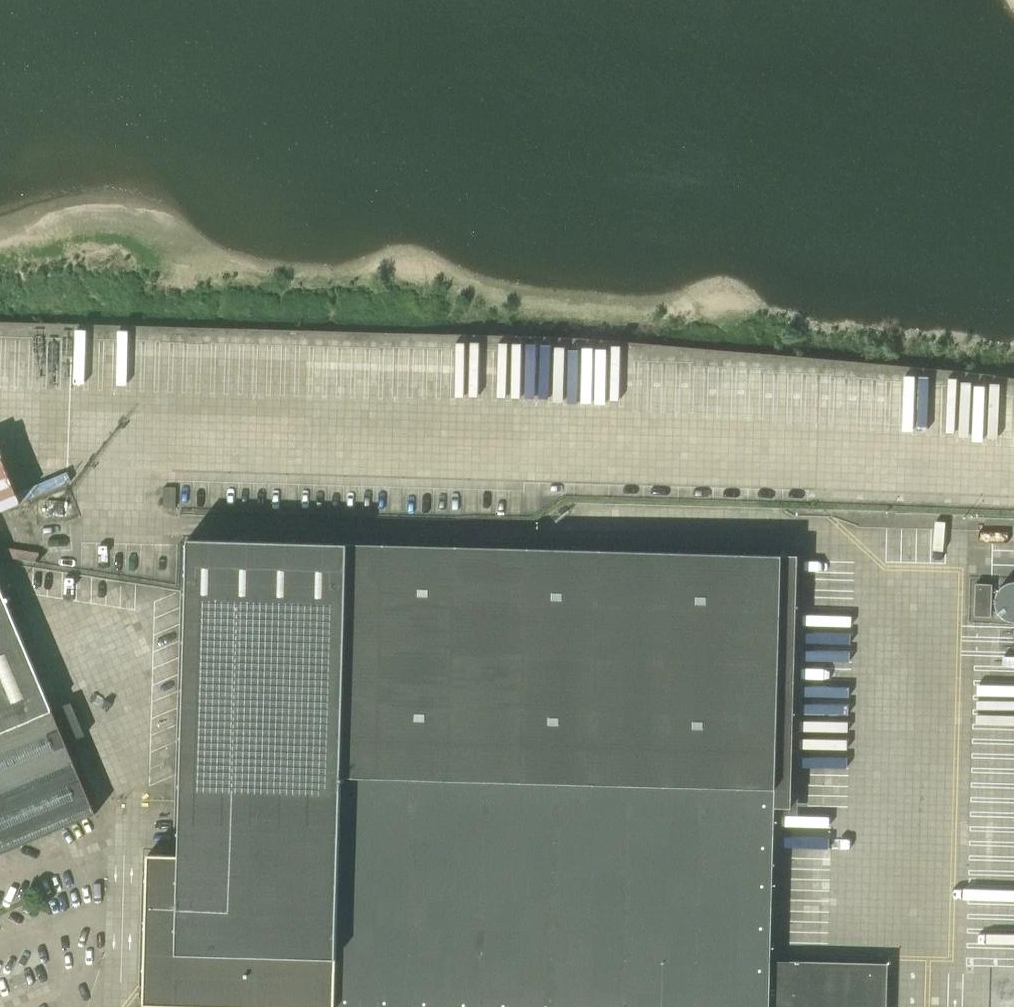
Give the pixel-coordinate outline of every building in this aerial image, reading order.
[(345,543),(186,540),(185,590),(177,857),(146,856),(142,1005),(228,1006),(333,1006),(345,543)] [(345,543),(333,1006),(885,1006),(887,963),(769,960),(780,555),(345,543)] [(1013,582),(1009,583),(1005,584),(1002,587),(999,590),(997,594),(995,598),(995,602),(995,606),(997,610),(999,613),(1002,617),(1005,619),(1009,621),(1013,622),(1013,582)] [(974,616),(990,617),(991,584),(975,584),(974,616)] [(93,813),(51,712),(52,711),(0,588),(0,852),(93,813)]
